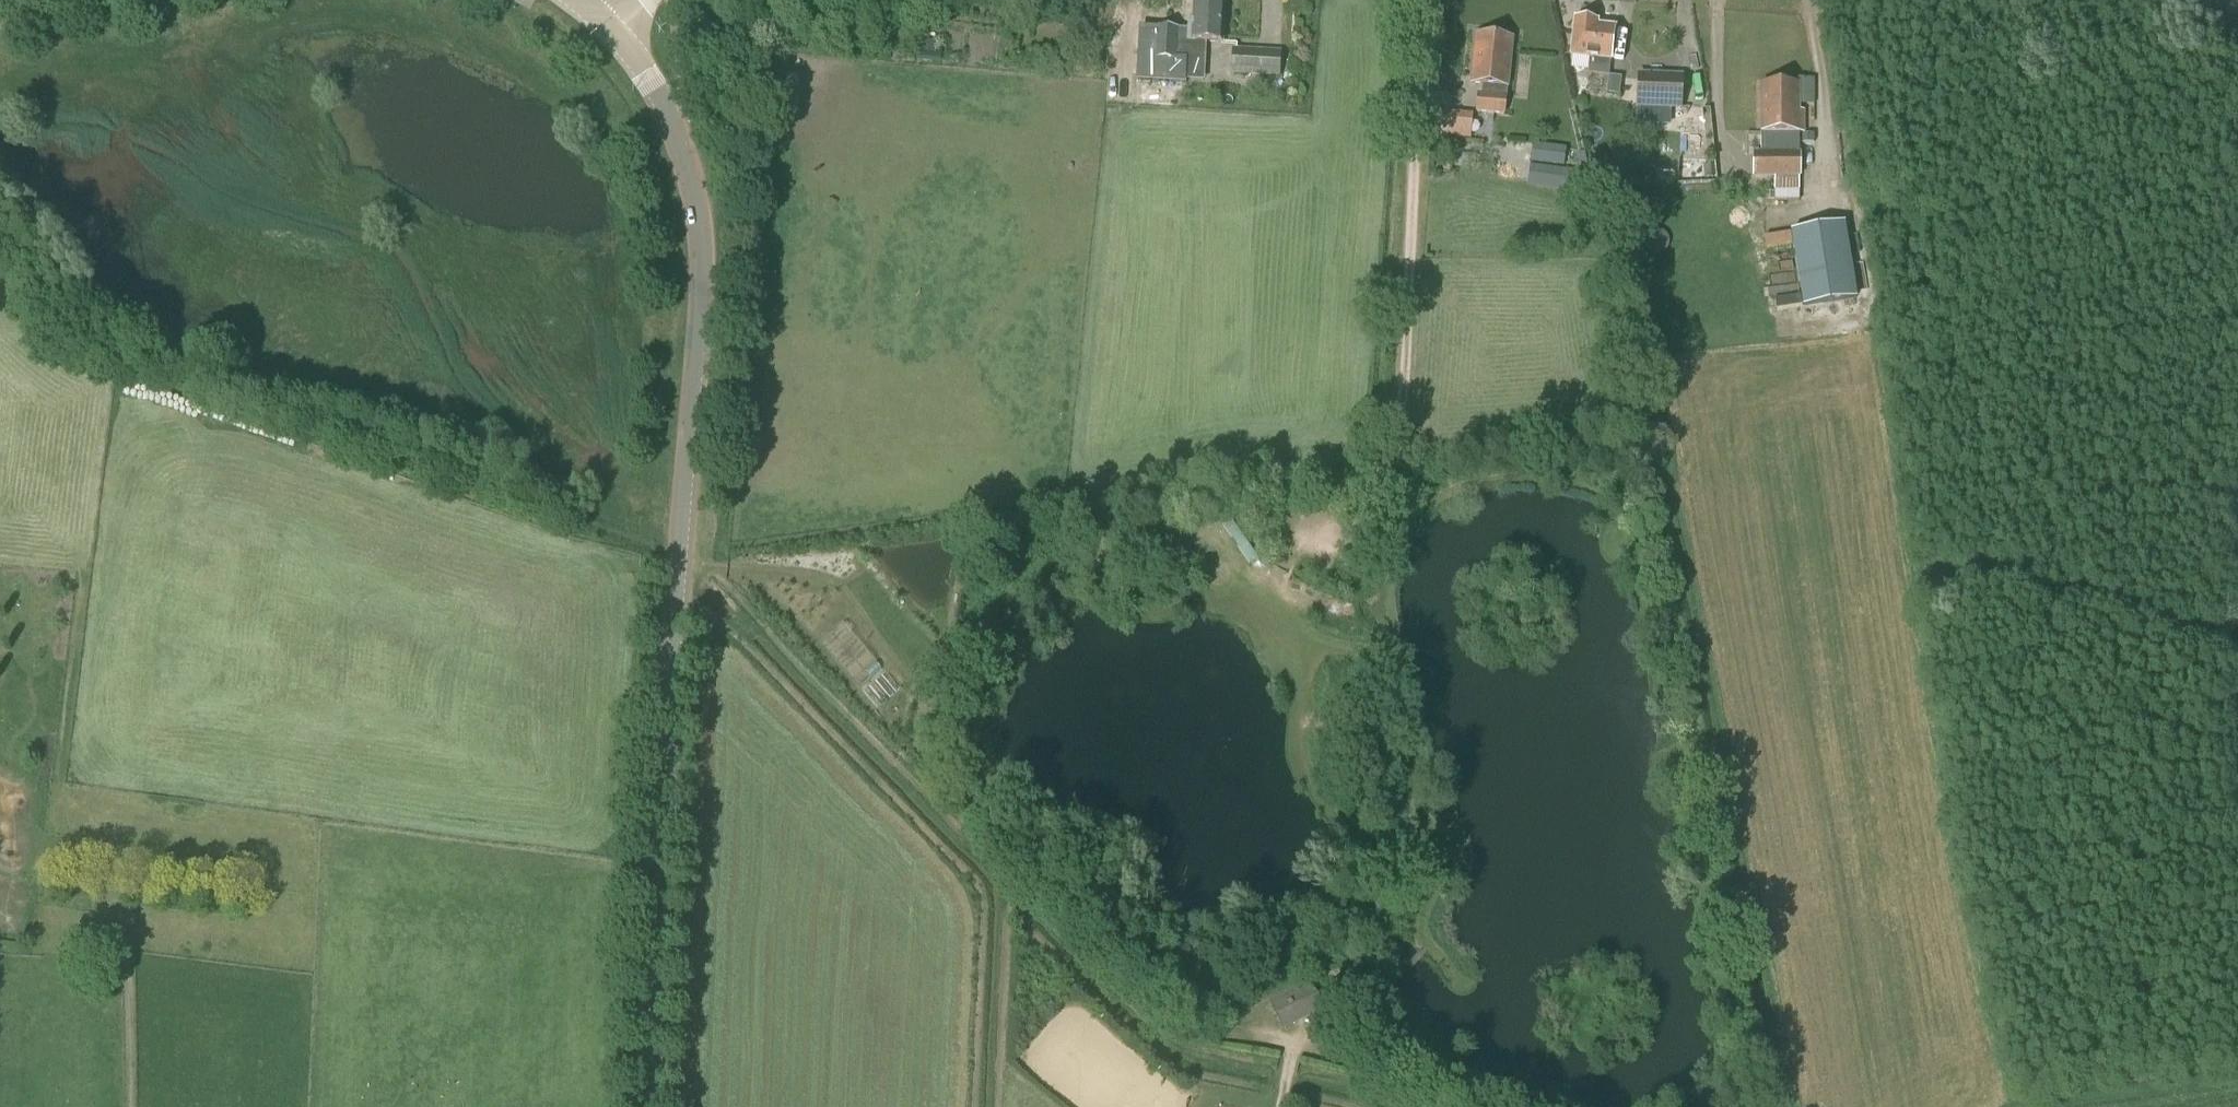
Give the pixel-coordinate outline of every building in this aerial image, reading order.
[(1189,22),(1189,30),(1187,58),(1206,60),(1207,44),(1222,45),(1224,7),(1193,5),(1192,22),(1189,22)] [(1611,61),(1614,28),(1597,26),(1598,22),(1575,20),(1571,57),(1591,59),(1589,74),(1609,76),(1611,61)] [(1187,58),(1189,30),(1156,28),(1154,60),(1177,61),(1177,58),(1187,58)] [(1508,88),(1513,39),(1476,35),(1471,84),(1508,88)] [(1280,78),(1281,51),(1232,48),(1230,75),(1280,78)] [(1680,108),(1682,78),(1638,76),(1637,106),(1680,108)] [(1621,78),(1608,77),(1606,94),(1619,96),(1621,78)] [(1799,155),(1799,85),(1761,85),(1761,154),(1754,154),(1754,176),(1774,176),(1774,202),(1800,202),(1800,155),(1799,155)] [(1505,116),(1507,97),(1477,94),(1475,113),(1505,116)] [(1704,158),(1701,105),(1688,106),(1688,108),(1673,109),(1674,129),(1680,129),(1682,160),(1704,158)] [(1473,114),(1454,113),(1452,138),(1470,140),(1473,114)] [(1565,167),(1567,148),(1533,144),(1531,163),(1565,167)] [(1561,190),(1563,169),(1530,165),(1528,186),(1561,190)] [(1841,224),(1790,233),(1803,308),(1855,299),(1841,224)] [(1790,233),(1763,237),(1775,313),(1803,308),(1790,233)] [(1167,561),(1168,562),(1175,569),(1191,553),(1182,545),(1176,552),(1167,561)] [(1270,1002),(1271,1003),(1284,1029),(1325,1009),(1311,981),(1270,1002)]
